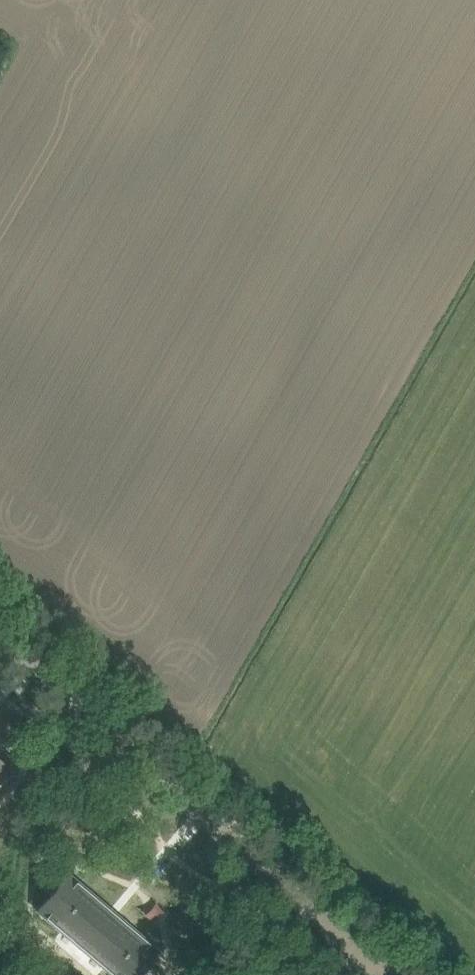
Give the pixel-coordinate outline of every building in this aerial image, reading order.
[(13,769),(0,758),(0,784),(13,769)] [(55,887),(37,909),(114,974),(138,974),(160,950),(68,872),(55,887)]
